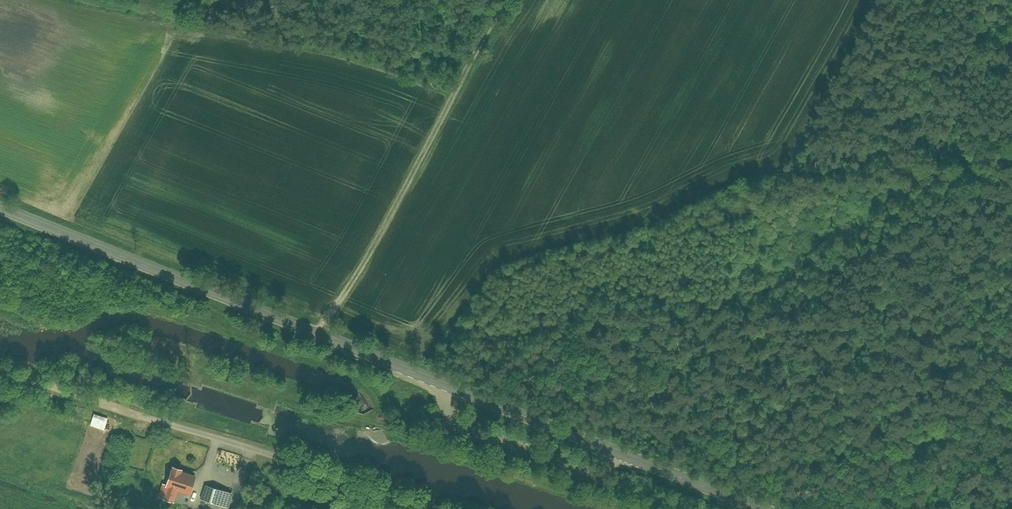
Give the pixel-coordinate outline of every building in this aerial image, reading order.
[(219,452),(215,463),(225,467),(229,456),(219,452)] [(172,504),(177,490),(190,495),(196,477),(171,468),(160,499),(172,504)] [(210,472),(202,499),(231,508),(239,481),(210,472)]
